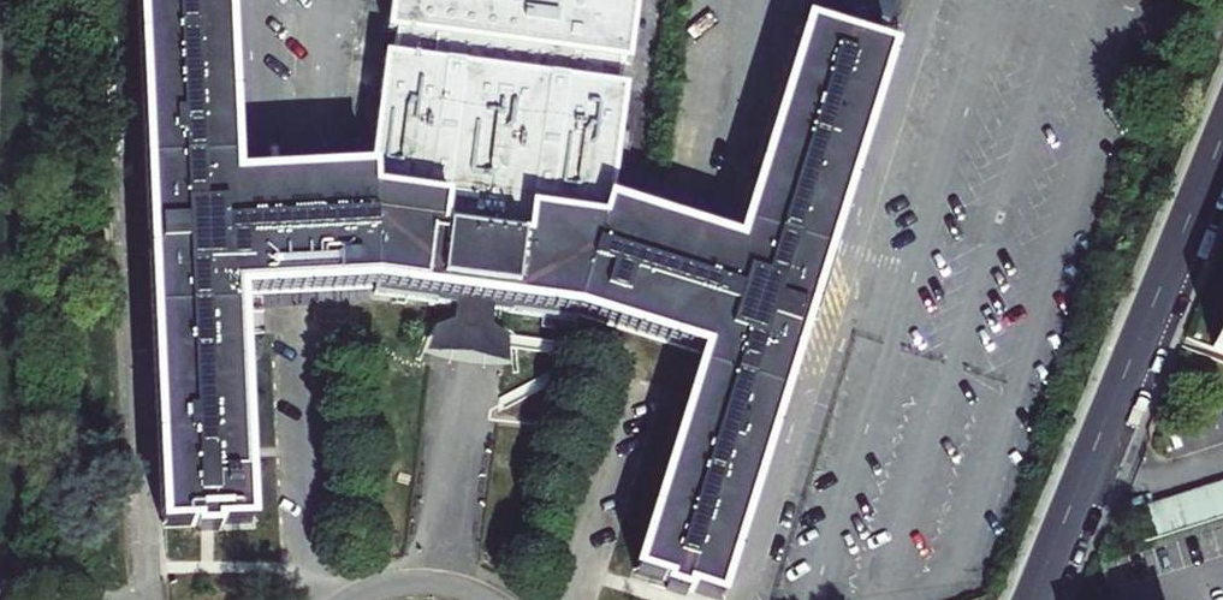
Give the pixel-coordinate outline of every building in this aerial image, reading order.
[(609,209),(625,94),(617,93),(621,65),(629,66),(637,0),(393,0),(388,33),(396,34),(392,63),(385,62),(369,178),(234,184),(226,0),(142,0),(167,528),(198,527),(199,535),(219,535),(218,527),(251,525),(240,294),(375,288),(375,295),(575,321),(576,314),(706,356),(636,575),(669,585),(666,593),(685,599),(688,591),(718,599),(719,599),(892,54),(811,27),(741,251),(643,220),(609,209)] [(1222,355),(1222,328),(1214,351),(1222,355)] [(1158,542),(1222,522),(1222,486),(1149,509),(1158,542)]
